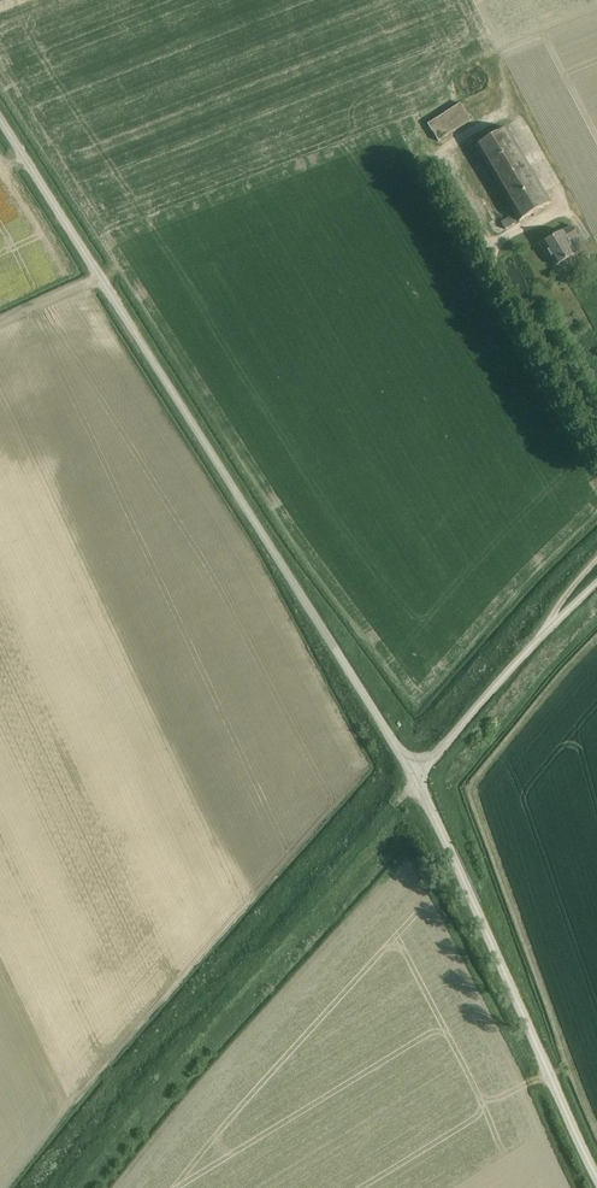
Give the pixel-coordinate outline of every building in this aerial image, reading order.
[(461,106),(428,126),(438,143),(471,123),(461,106)] [(521,224),(552,206),(509,131),(477,149),(521,224)] [(505,230),(515,224),(511,216),(501,222),(505,230)] [(570,244),(579,239),(574,229),(544,245),(557,270),(578,259),(570,244)]
